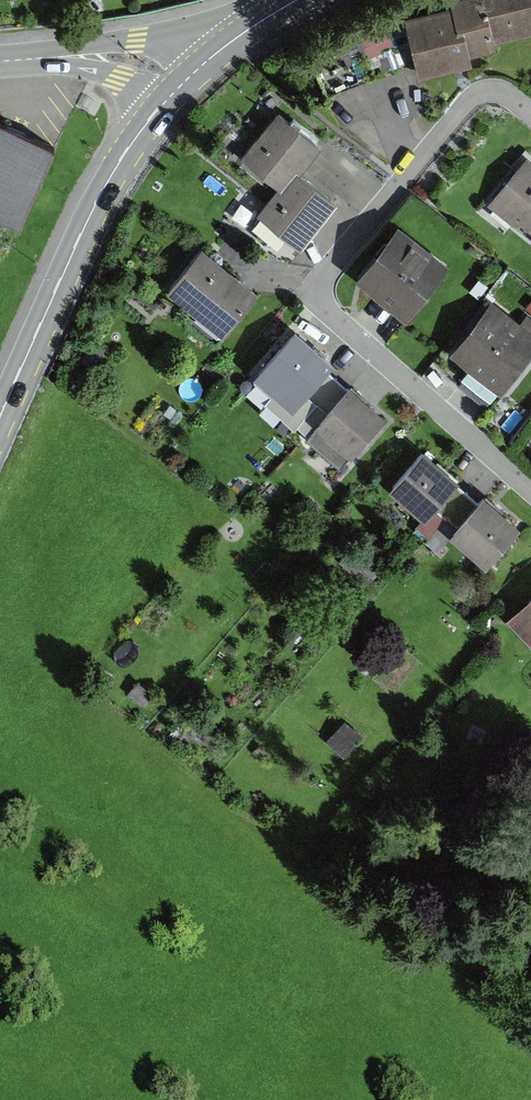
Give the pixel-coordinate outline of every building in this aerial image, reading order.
[(392,24),(407,89),(462,75),(459,67),(487,61),(485,53),(530,43),(530,6),(524,6),(523,0),(465,0),(440,4),(439,13),(392,24)] [(301,171),(320,147),(277,113),(240,159),(278,189),(257,215),(303,251),(341,203),(301,171)] [(61,149),(0,121),(0,220),(23,231),(61,149)] [(527,154),(489,204),(511,221),(515,215),(530,227),(530,157),(527,154)] [(396,331),(439,278),(386,236),(343,289),(396,331)] [(220,339),(260,291),(205,246),(169,289),(200,314),(196,319),(220,339)] [(492,404),(530,356),(530,351),(527,348),(530,344),(530,338),(518,328),(511,336),(481,312),(438,367),(455,381),(447,391),(481,418),(492,404)] [(295,335),(260,373),(297,406),(331,367),(295,335)] [(353,462),(386,422),(350,391),(316,431),(353,462)] [(435,511),(460,482),(424,450),(389,489),(424,521),(418,528),(428,537),(444,519),(435,511)] [(280,492),(291,479),(281,471),(270,483),(280,492)] [(488,568),(522,528),(484,496),(450,536),(488,568)] [(509,617),(530,641),(530,596),(509,617)] [(338,773),(359,748),(339,732),(318,757),(338,773)]
